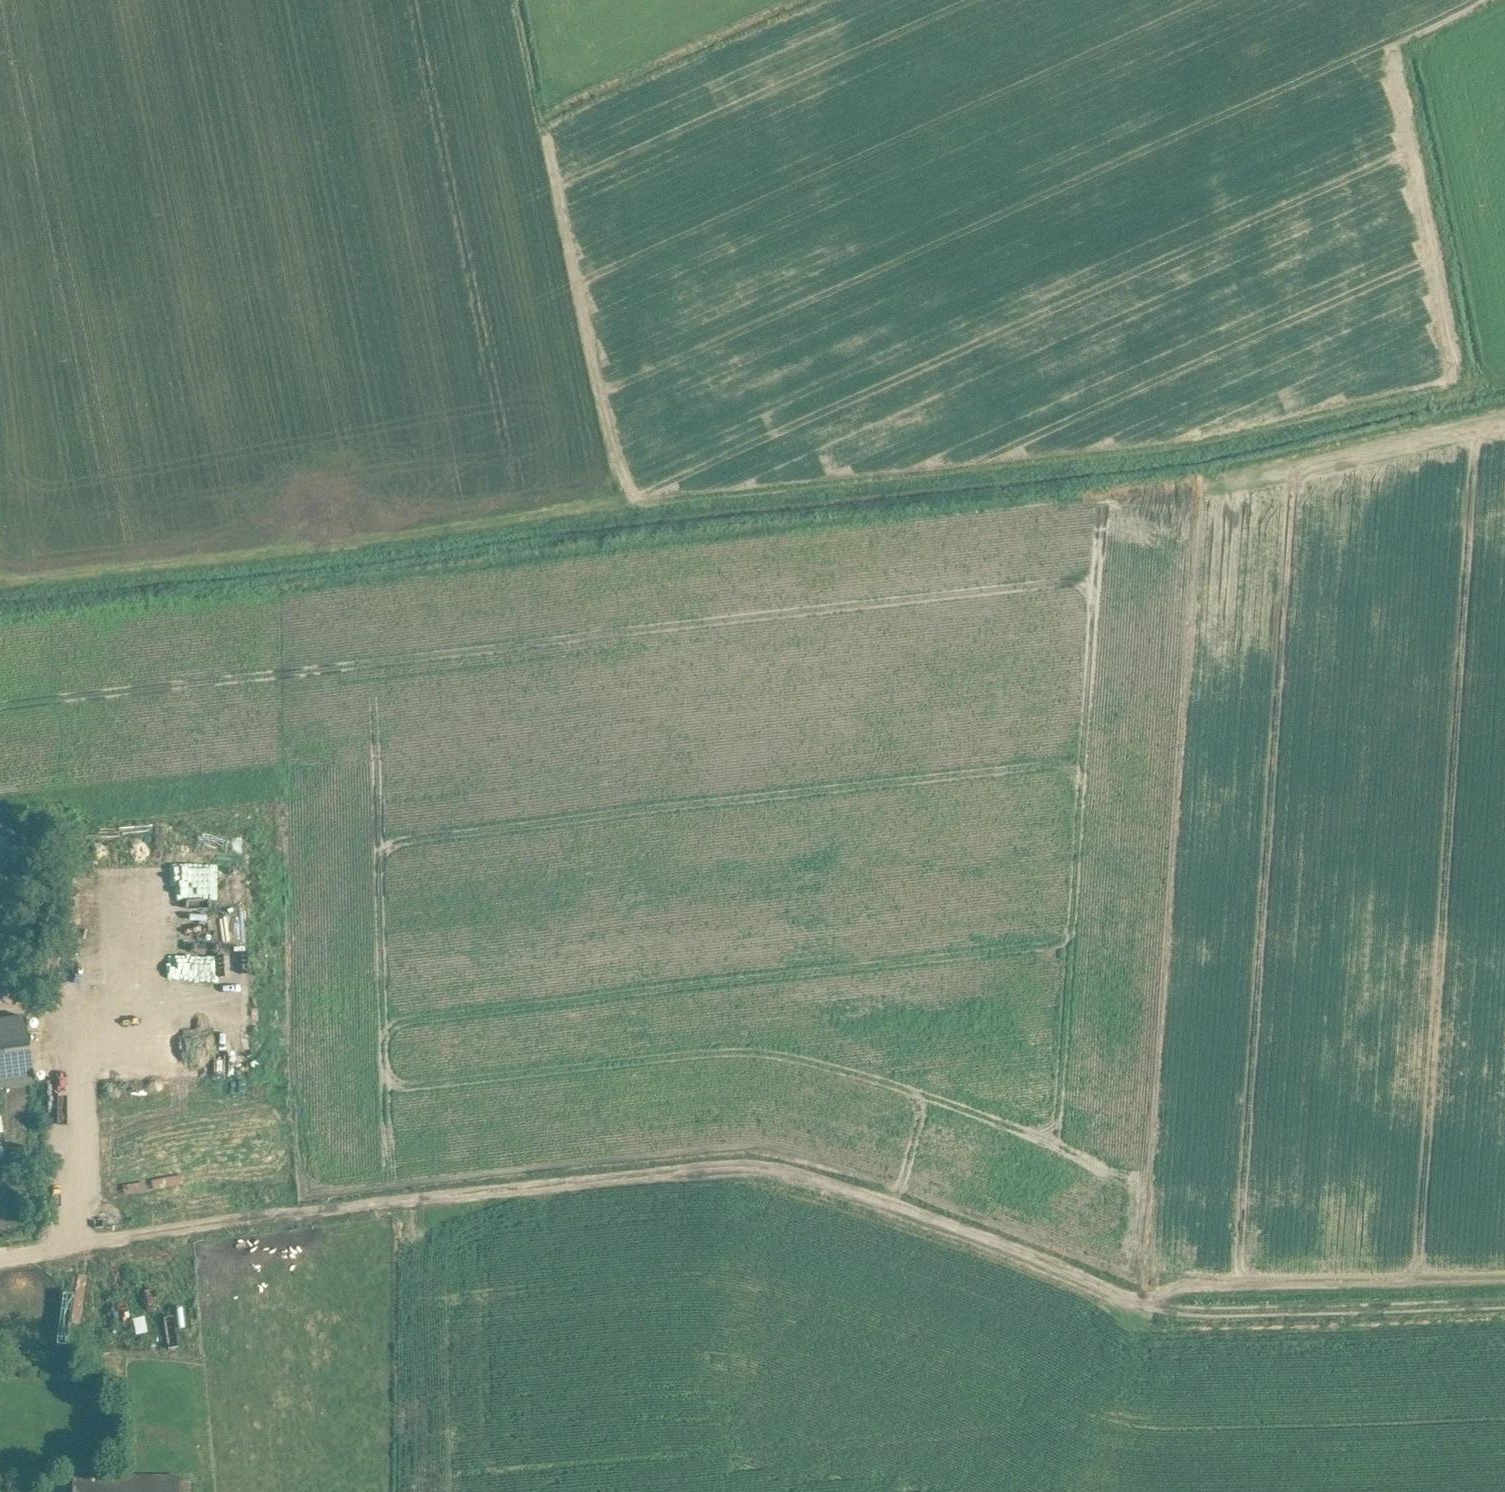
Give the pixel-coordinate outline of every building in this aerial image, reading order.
[(8,997),(16,840),(17,813),(0,813),(0,997),(8,997)] [(25,1018),(0,1021),(0,1090),(34,1085),(25,1018)] [(0,1117),(0,1139),(11,1138),(8,1116),(0,1117)] [(144,1318),(132,1321),(136,1336),(147,1334),(144,1318)] [(73,1475),(72,1491),(191,1491),(191,1483),(179,1483),(179,1478),(73,1475)]
